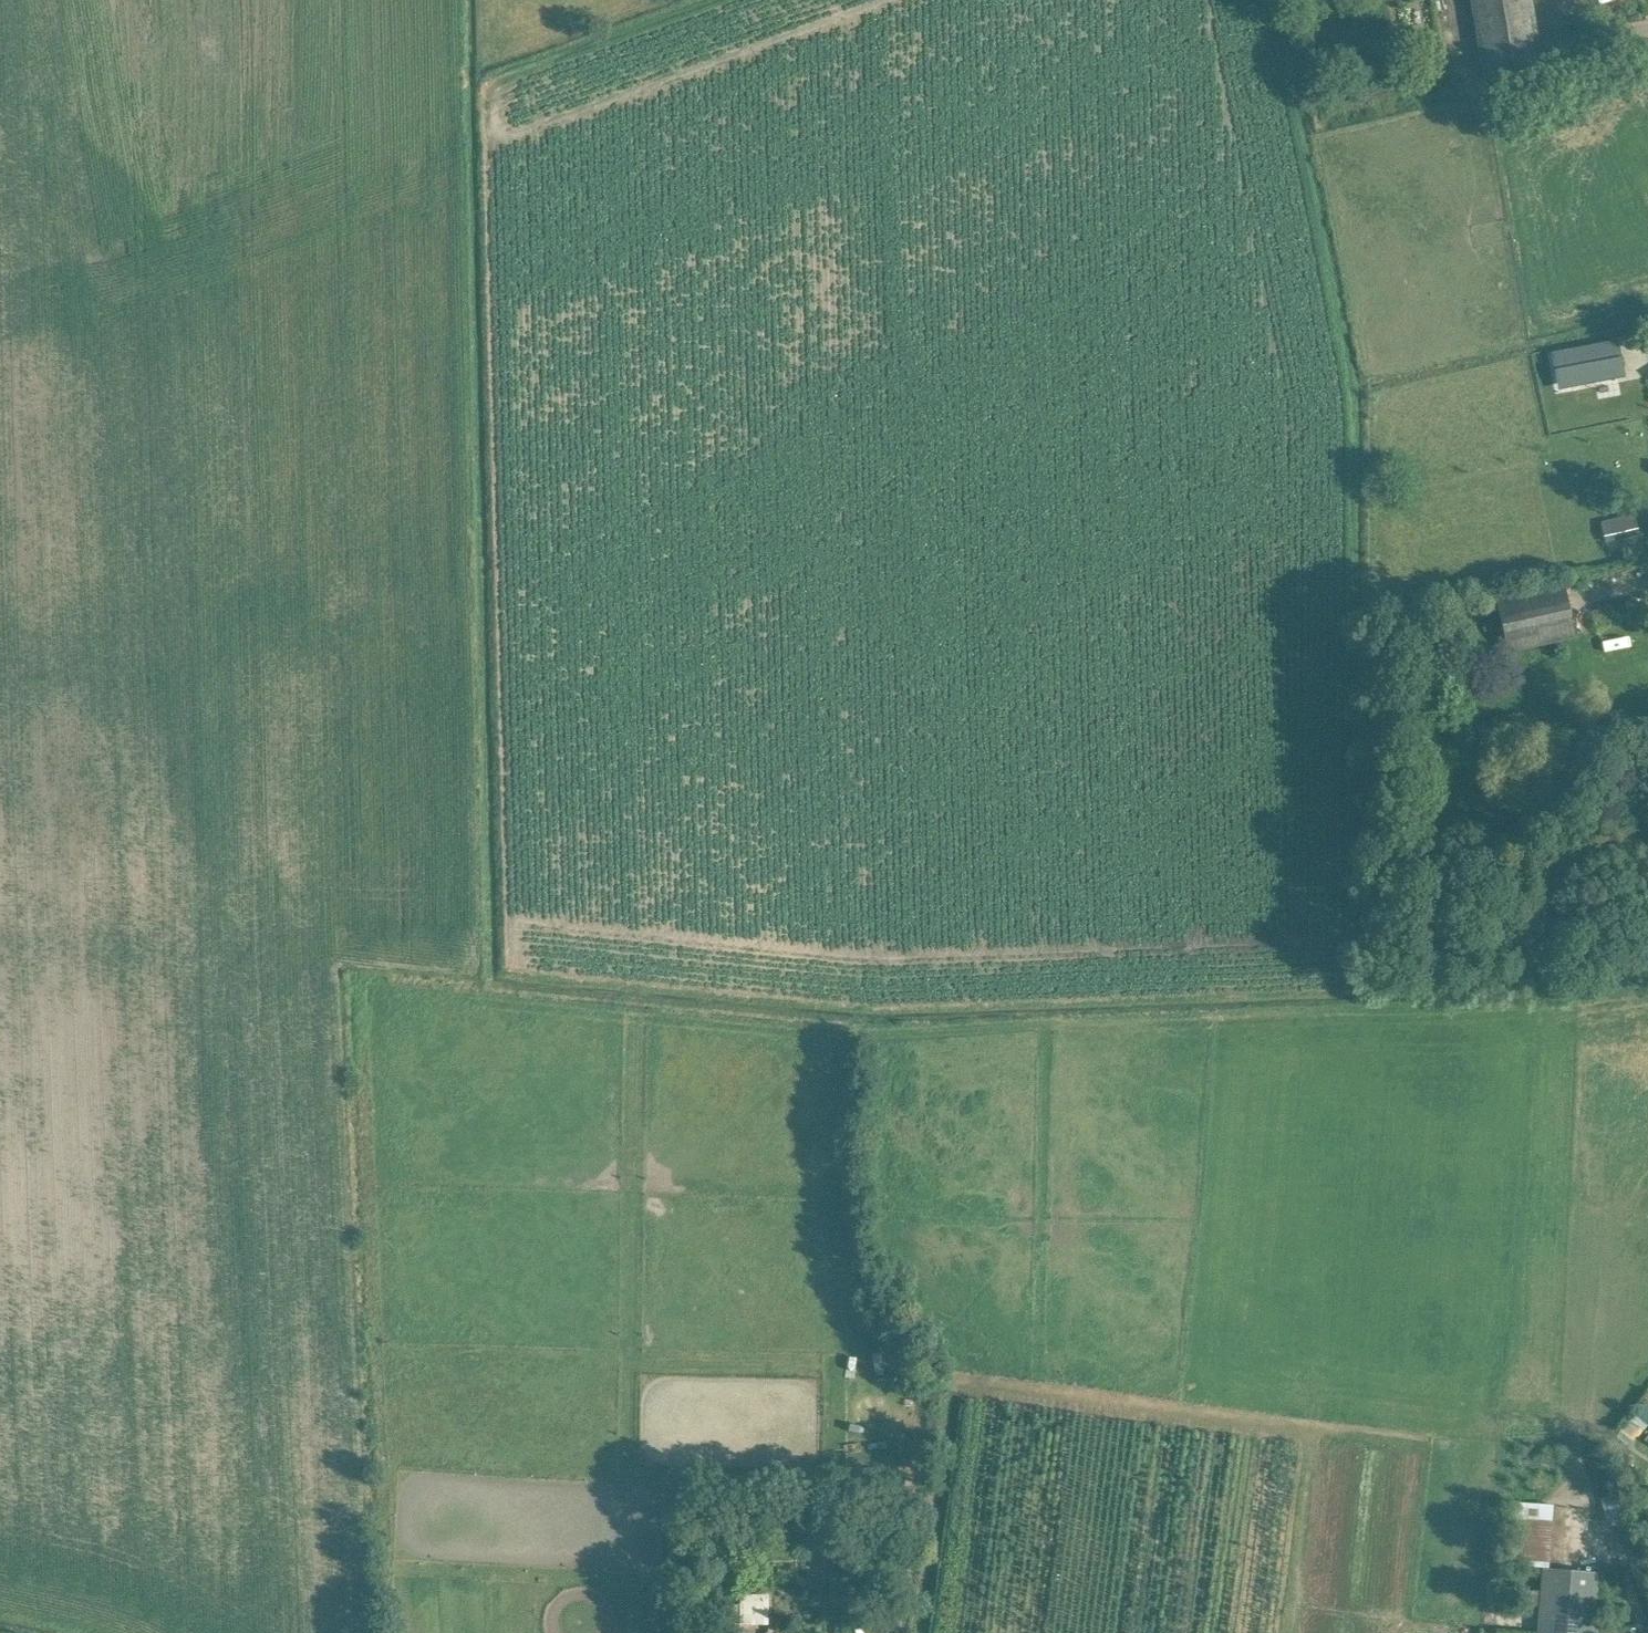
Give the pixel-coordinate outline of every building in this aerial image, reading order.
[(1485,78),(1542,68),(1530,0),(1472,0),(1485,78)] [(1564,371),(1568,370),(1572,387),(1624,377),(1617,343),(1578,350),(1560,353),(1564,371)] [(1602,524),(1606,543),(1638,536),(1634,516),(1602,524)] [(1509,655),(1527,650),(1531,667),(1548,663),(1544,646),(1575,639),(1562,584),(1496,600),(1509,655)] [(1647,1397),(1633,1417),(1647,1427),(1647,1398),(1647,1397)] [(1608,1496),(1602,1498),(1606,1510),(1610,1523),(1632,1516),(1624,1491),(1608,1496)] [(1542,1589),(1542,1592),(1528,1591),(1527,1607),(1540,1608),(1538,1632),(1593,1632),(1598,1573),(1549,1569),(1554,1507),(1514,1503),(1509,1565),(1543,1568),(1542,1589)] [(864,1582),(846,1582),(846,1593),(864,1593),(864,1582)] [(739,1618),(715,1617),(714,1632),(738,1632),(739,1618)]
